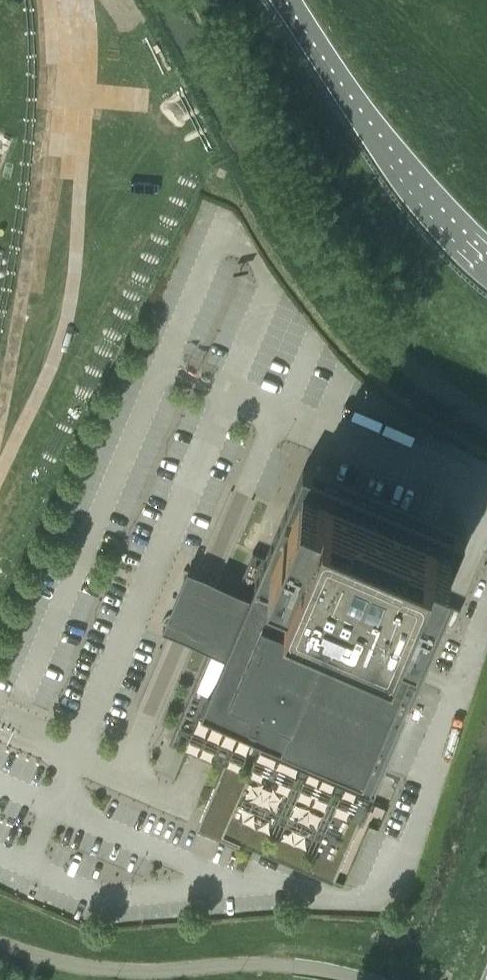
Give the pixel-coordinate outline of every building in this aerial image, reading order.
[(176,733),(173,740),(194,749),(202,753),(211,756),(211,757),(224,762),(230,764),(210,812),(226,819),(219,836),(239,844),(240,841),(255,847),(334,881),(344,860),(354,836),(361,820),(365,822),(385,774),(424,682),(426,676),(429,670),(448,625),(452,626),(452,627),(453,628),(454,627),(462,607),(461,606),(450,602),(440,597),(458,554),(467,534),(450,527),(441,523),(437,521),(423,515),(419,514),(334,477),(330,476),(317,470),(303,464),(283,511),(264,555),(254,550),(240,583),(226,617),(215,642),(214,645),(213,646),(212,649),(212,651),(209,656),(176,733)] [(226,617),(240,583),(221,576),(219,575),(210,571),(201,568),(199,567),(190,564),(175,597),(164,621),(173,625),(176,626),(185,630),(215,642),(226,617)]
